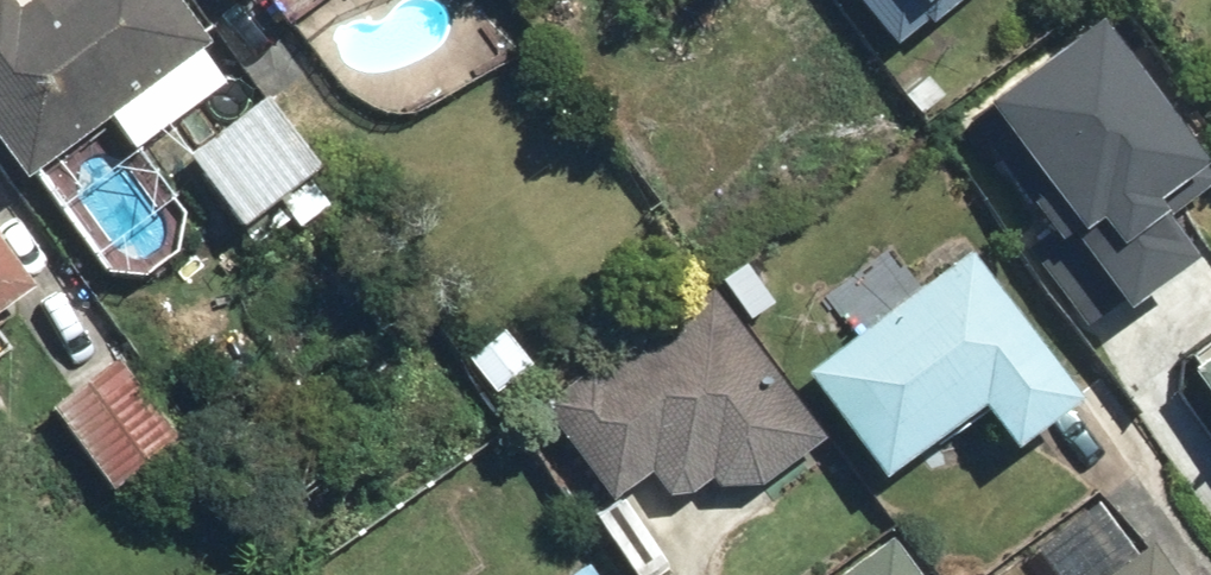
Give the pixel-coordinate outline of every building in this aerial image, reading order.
[(23,186),(108,124),(127,149),(217,82),(157,0),(15,0),(14,1),(13,0),(0,0),(0,154),(23,186)] [(954,0),(853,0),(893,49),(954,0)] [(1098,9),(947,123),(1036,242),(1013,259),(1077,345),(1193,258),(1172,231),(1210,202),(1210,161),(1098,9)] [(294,240),(332,209),(303,174),(319,162),(269,100),(190,164),(238,224),(264,203),(294,240)] [(1074,405),(961,245),(915,278),(895,250),(823,301),(849,339),(794,377),(869,483),(971,411),(1002,455),(1074,405)] [(33,292),(0,250),(0,318),(33,292)] [(822,443),(702,288),(546,407),(618,500),(659,468),(686,504),(710,485),(755,494),(822,443)] [(1175,344),(1191,366),(1173,379),(1210,431),(1210,317),(1175,344)] [(885,531),(835,574),(918,574),(885,531)] [(1148,544),(1101,574),(1172,574),(1148,544)] [(574,574),(593,574),(585,566),(574,574)]
